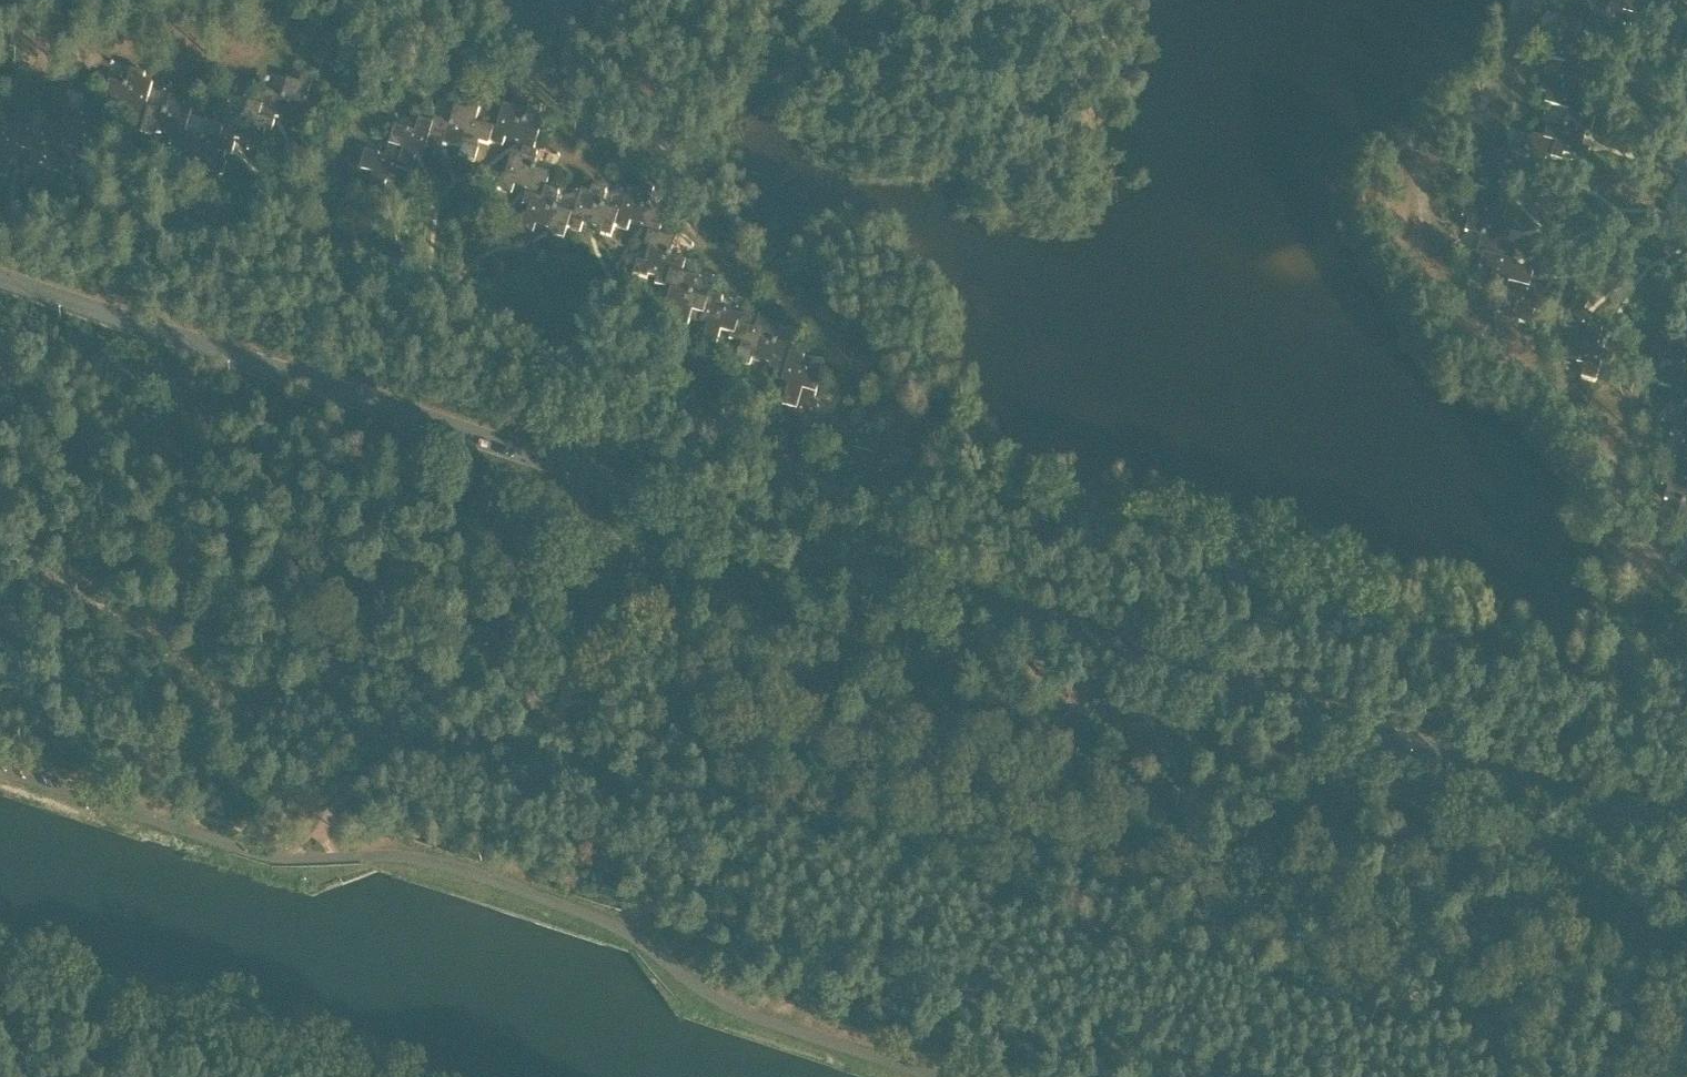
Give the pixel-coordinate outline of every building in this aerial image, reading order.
[(1461,174),(1469,176),(1467,186),(1485,191),(1479,212),(1470,209),(1464,233),(1480,237),(1476,254),(1481,256),(1478,269),(1490,272),(1485,293),(1517,301),(1510,326),(1528,331),(1533,312),(1552,317),(1550,325),(1571,331),(1563,361),(1583,367),(1580,379),(1595,383),(1600,368),(1595,367),(1600,349),(1595,348),(1602,321),(1583,316),(1585,305),(1576,302),(1573,311),(1556,306),(1557,304),(1534,298),(1539,281),(1530,279),(1531,275),(1509,269),(1513,253),(1506,251),(1508,242),(1503,240),(1507,224),(1502,223),(1505,210),(1496,208),(1504,178),(1501,177),(1505,164),(1510,165),(1507,174),(1521,178),(1520,182),(1531,185),(1532,179),(1546,183),(1553,160),(1561,162),(1563,156),(1571,158),(1570,163),(1584,167),(1588,150),(1581,148),(1583,141),(1588,142),(1593,121),(1582,118),(1586,105),(1577,102),(1581,88),(1587,90),(1592,73),(1579,70),(1582,57),(1574,55),(1578,40),(1583,41),(1584,36),(1603,41),(1604,35),(1615,38),(1613,47),(1630,52),(1639,16),(1641,17),(1643,13),(1653,16),(1651,23),(1665,27),(1670,10),(1673,10),(1676,0),(1626,0),(1625,1),(1620,0),(1610,0),(1607,14),(1591,10),(1587,26),(1561,19),(1556,36),(1540,32),(1536,46),(1543,48),(1540,57),(1565,64),(1560,83),(1543,79),(1539,94),(1547,96),(1544,107),(1568,113),(1563,131),(1546,127),(1543,140),(1529,136),(1525,153),(1508,148),(1506,153),(1481,146),(1476,164),(1464,160),(1461,174)] [(6,179),(15,150),(29,154),(25,169),(37,173),(39,166),(47,169),(46,172),(60,176),(65,160),(61,159),(65,145),(100,156),(105,139),(100,137),(104,122),(111,124),(116,107),(130,111),(128,118),(144,122),(140,135),(155,139),(156,135),(171,139),(168,148),(180,152),(178,161),(197,167),(198,164),(209,167),(207,174),(222,179),(229,156),(230,157),(235,140),(250,144),(246,157),(259,161),(267,134),(271,135),(275,122),(292,127),(294,120),(309,124),(311,116),(319,119),(325,100),(308,95),(312,80),(300,76),(298,84),(287,81),(281,98),(265,93),(261,107),(247,103),(242,118),(226,113),(221,128),(207,124),(202,143),(183,137),(191,111),(181,107),(183,101),(170,97),(164,115),(145,109),(155,77),(130,69),(125,86),(109,81),(100,107),(85,102),(80,118),(65,114),(60,129),(47,125),(42,142),(25,137),(28,128),(14,124),(10,136),(0,133),(0,178),(6,179)] [(363,153),(358,172),(371,176),(366,196),(380,200),(386,178),(404,183),(406,175),(410,176),(416,154),(432,159),(434,151),(440,152),(442,148),(461,153),(463,146),(476,149),(477,144),(488,146),(489,144),(502,148),(504,141),(523,146),(520,157),(511,155),(504,178),(501,177),(496,192),(511,196),(513,188),(528,193),(527,195),(525,195),(521,208),(527,210),(525,218),(522,217),(518,231),(532,235),(534,228),(550,233),(548,238),(562,242),(566,230),(579,233),(581,227),(596,231),(595,235),(610,240),(613,227),(627,231),(629,223),(648,230),(643,247),(647,249),(644,265),(634,262),(630,277),(646,281),(647,277),(655,280),(654,285),(665,289),(666,287),(670,288),(665,303),(658,300),(653,316),(668,320),(669,317),(677,319),(675,326),(686,329),(689,321),(695,323),(698,316),(701,317),(698,325),(706,327),(699,349),(714,354),(721,333),(729,335),(728,341),(740,345),(739,350),(753,355),(752,360),(769,365),(768,371),(773,372),(771,380),(787,385),(781,408),(785,409),(782,418),(798,422),(792,444),(806,448),(812,426),(824,430),(823,434),(846,441),(841,457),(850,460),(848,464),(871,471),(869,478),(899,487),(903,472),(890,468),(896,446),(865,438),(871,417),(853,412),(849,425),(830,419),(832,413),(812,407),(821,376),(800,370),(804,357),(790,353),(792,348),(775,343),(780,327),(766,323),(768,317),(759,314),(754,329),(737,324),(739,317),(719,312),(723,297),(707,293),(705,301),(691,297),(695,279),(684,276),(687,262),(669,257),(673,241),(658,236),(665,211),(649,205),(653,190),(637,185),(636,191),(627,189),(620,213),(601,208),(606,192),(591,188),(589,194),(580,191),(572,216),(554,211),(559,194),(545,190),(549,176),(532,171),(537,155),(533,154),(541,128),(522,122),(527,106),(513,101),(511,108),(502,106),(495,130),(475,125),(479,109),(468,106),(466,113),(453,109),(449,124),(433,120),(431,126),(417,123),(414,135),(392,129),(384,159),(363,153)] [(1645,365),(1661,369),(1657,385),(1671,389),(1667,404),(1684,408),(1679,423),(1672,422),(1668,436),(1681,440),(1675,460),(1684,463),(1680,479),(1663,475),(1660,487),(1667,489),(1663,501),(1679,505),(1675,521),(1681,523),(1677,537),(1686,540),(1686,369),(1686,368),(1686,345),(1682,343),(1680,351),(1671,349),(1673,342),(1653,337),(1645,365)]
